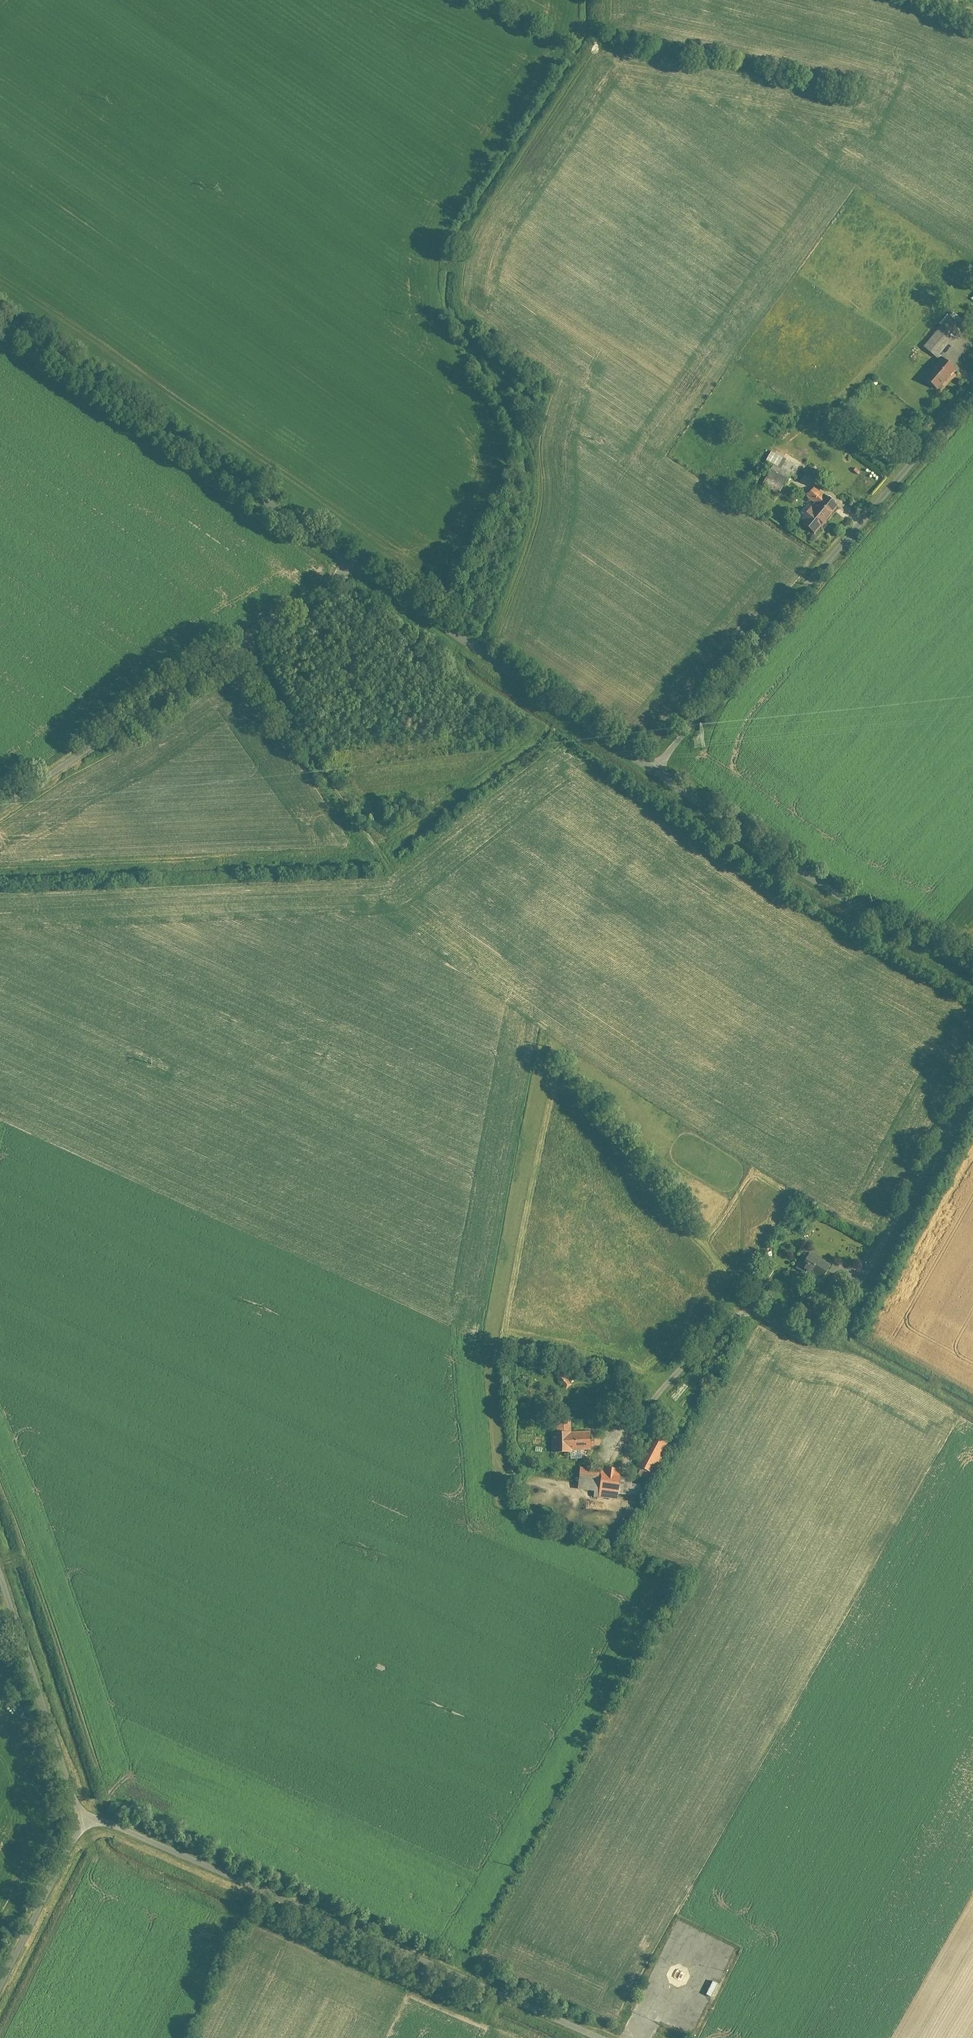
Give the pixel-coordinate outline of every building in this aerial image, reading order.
[(923,348),(936,359),(954,339),(940,328),(923,348)] [(925,381),(938,391),(954,372),(941,361),(925,381)] [(774,455),(768,465),(801,484),(805,477),(799,473),(801,470),(774,455)] [(815,468),(811,474),(816,477),(820,471),(815,468)] [(773,469),(767,479),(783,489),(790,479),(773,469)] [(814,489),(805,499),(814,506),(799,524),(814,537),(836,510),(829,505),(831,503),(814,489)] [(801,1271),(805,1273),(801,1280),(816,1288),(829,1268),(809,1256),(801,1271)] [(563,1372),(554,1380),(566,1393),(575,1385),(563,1372)] [(553,1434),(552,1453),(592,1454),(592,1435),(553,1434)] [(652,1439),(636,1468),(653,1477),(669,1449),(652,1439)] [(632,1482),(618,1480),(619,1470),(601,1468),(600,1478),(581,1475),(579,1492),(630,1499),(632,1482)]
